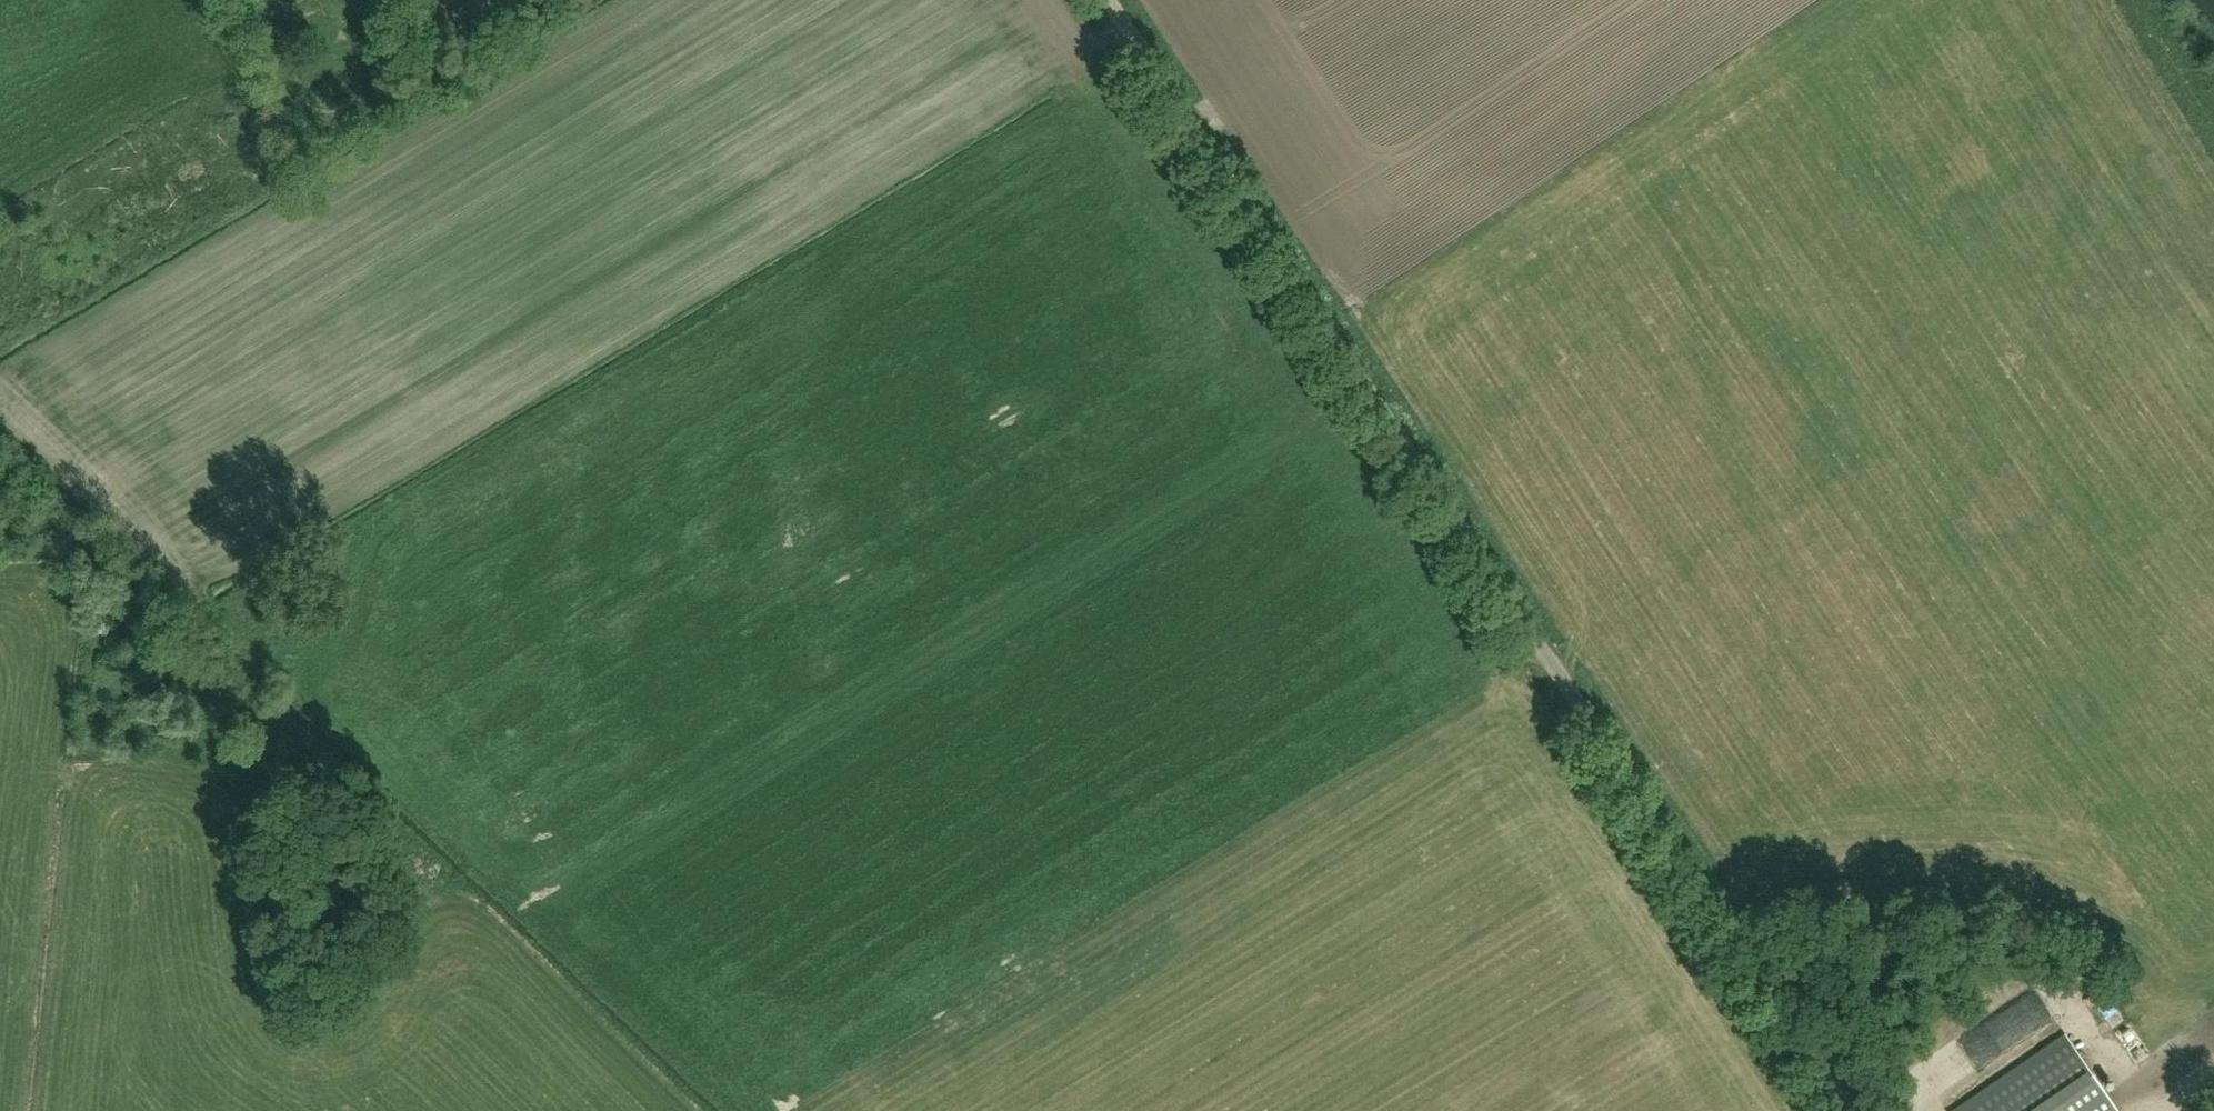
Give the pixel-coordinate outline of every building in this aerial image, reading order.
[(438,22),(467,0),(421,0),(438,22)] [(2065,1035),(1955,1110),(2117,1110),(2065,1035)]
